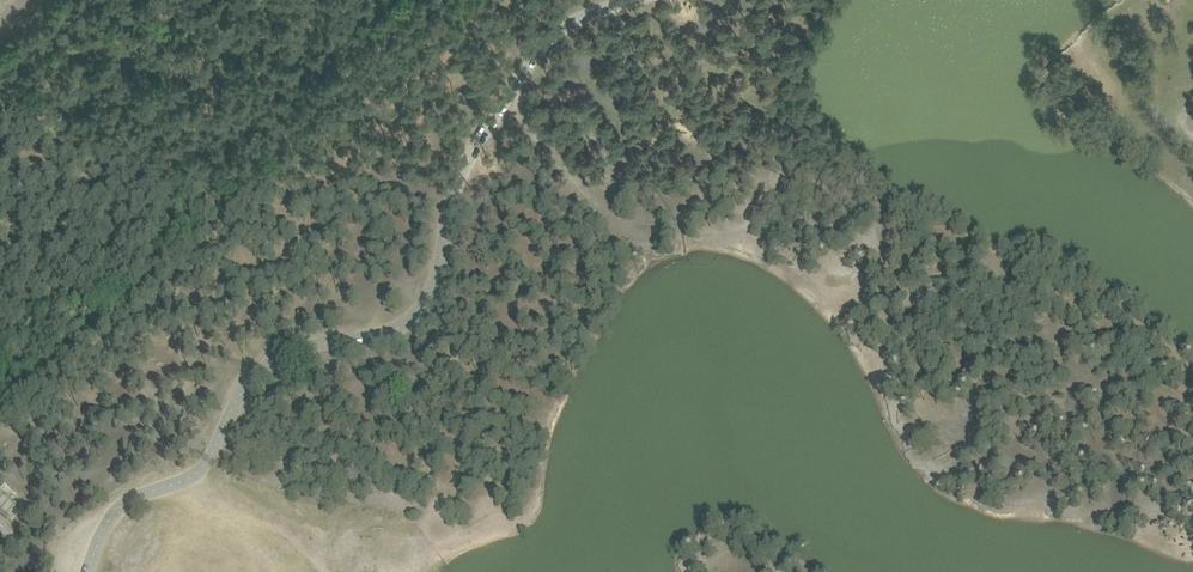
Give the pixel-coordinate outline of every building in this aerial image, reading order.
[(9,521),(21,508),(0,489),(0,513),(9,521)]
